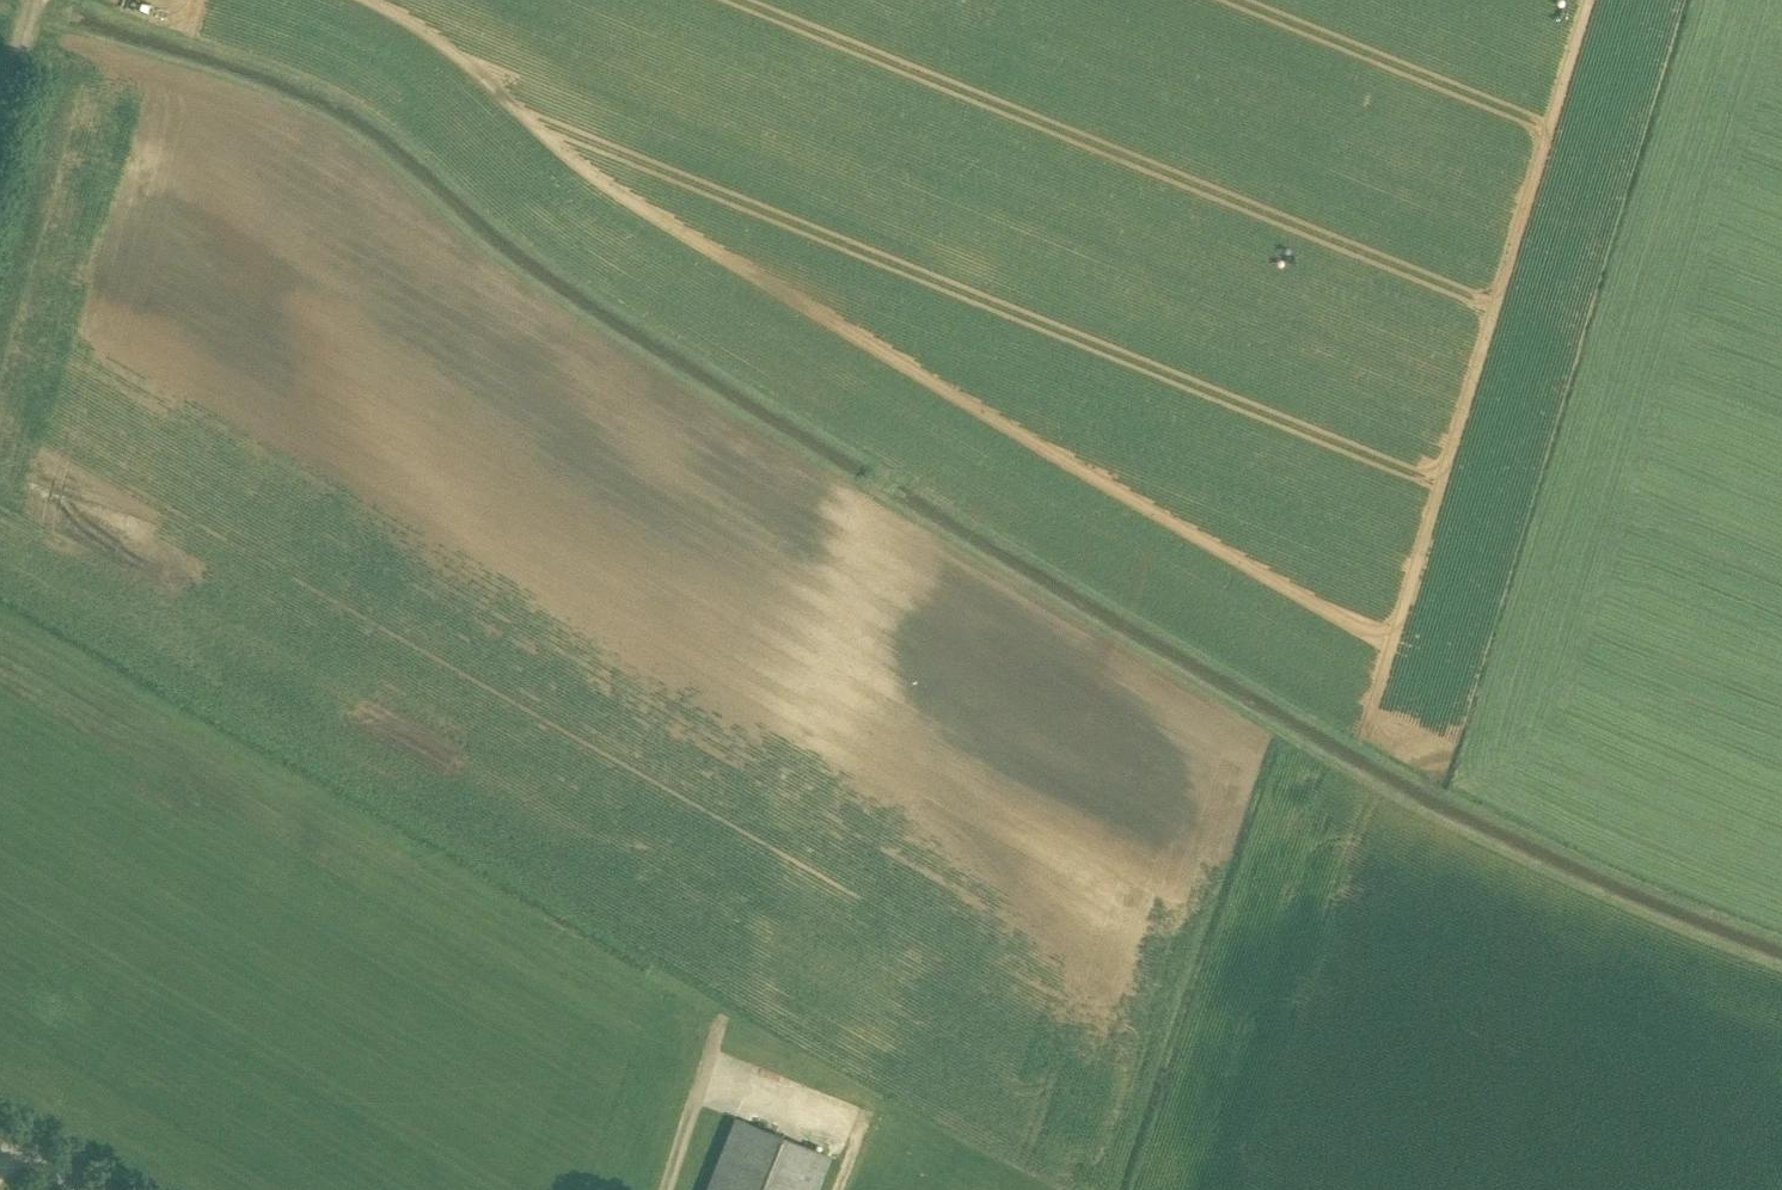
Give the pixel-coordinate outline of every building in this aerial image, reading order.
[(831,1157),(810,1148),(734,1118),(705,1189),(817,1189),(831,1157)]
